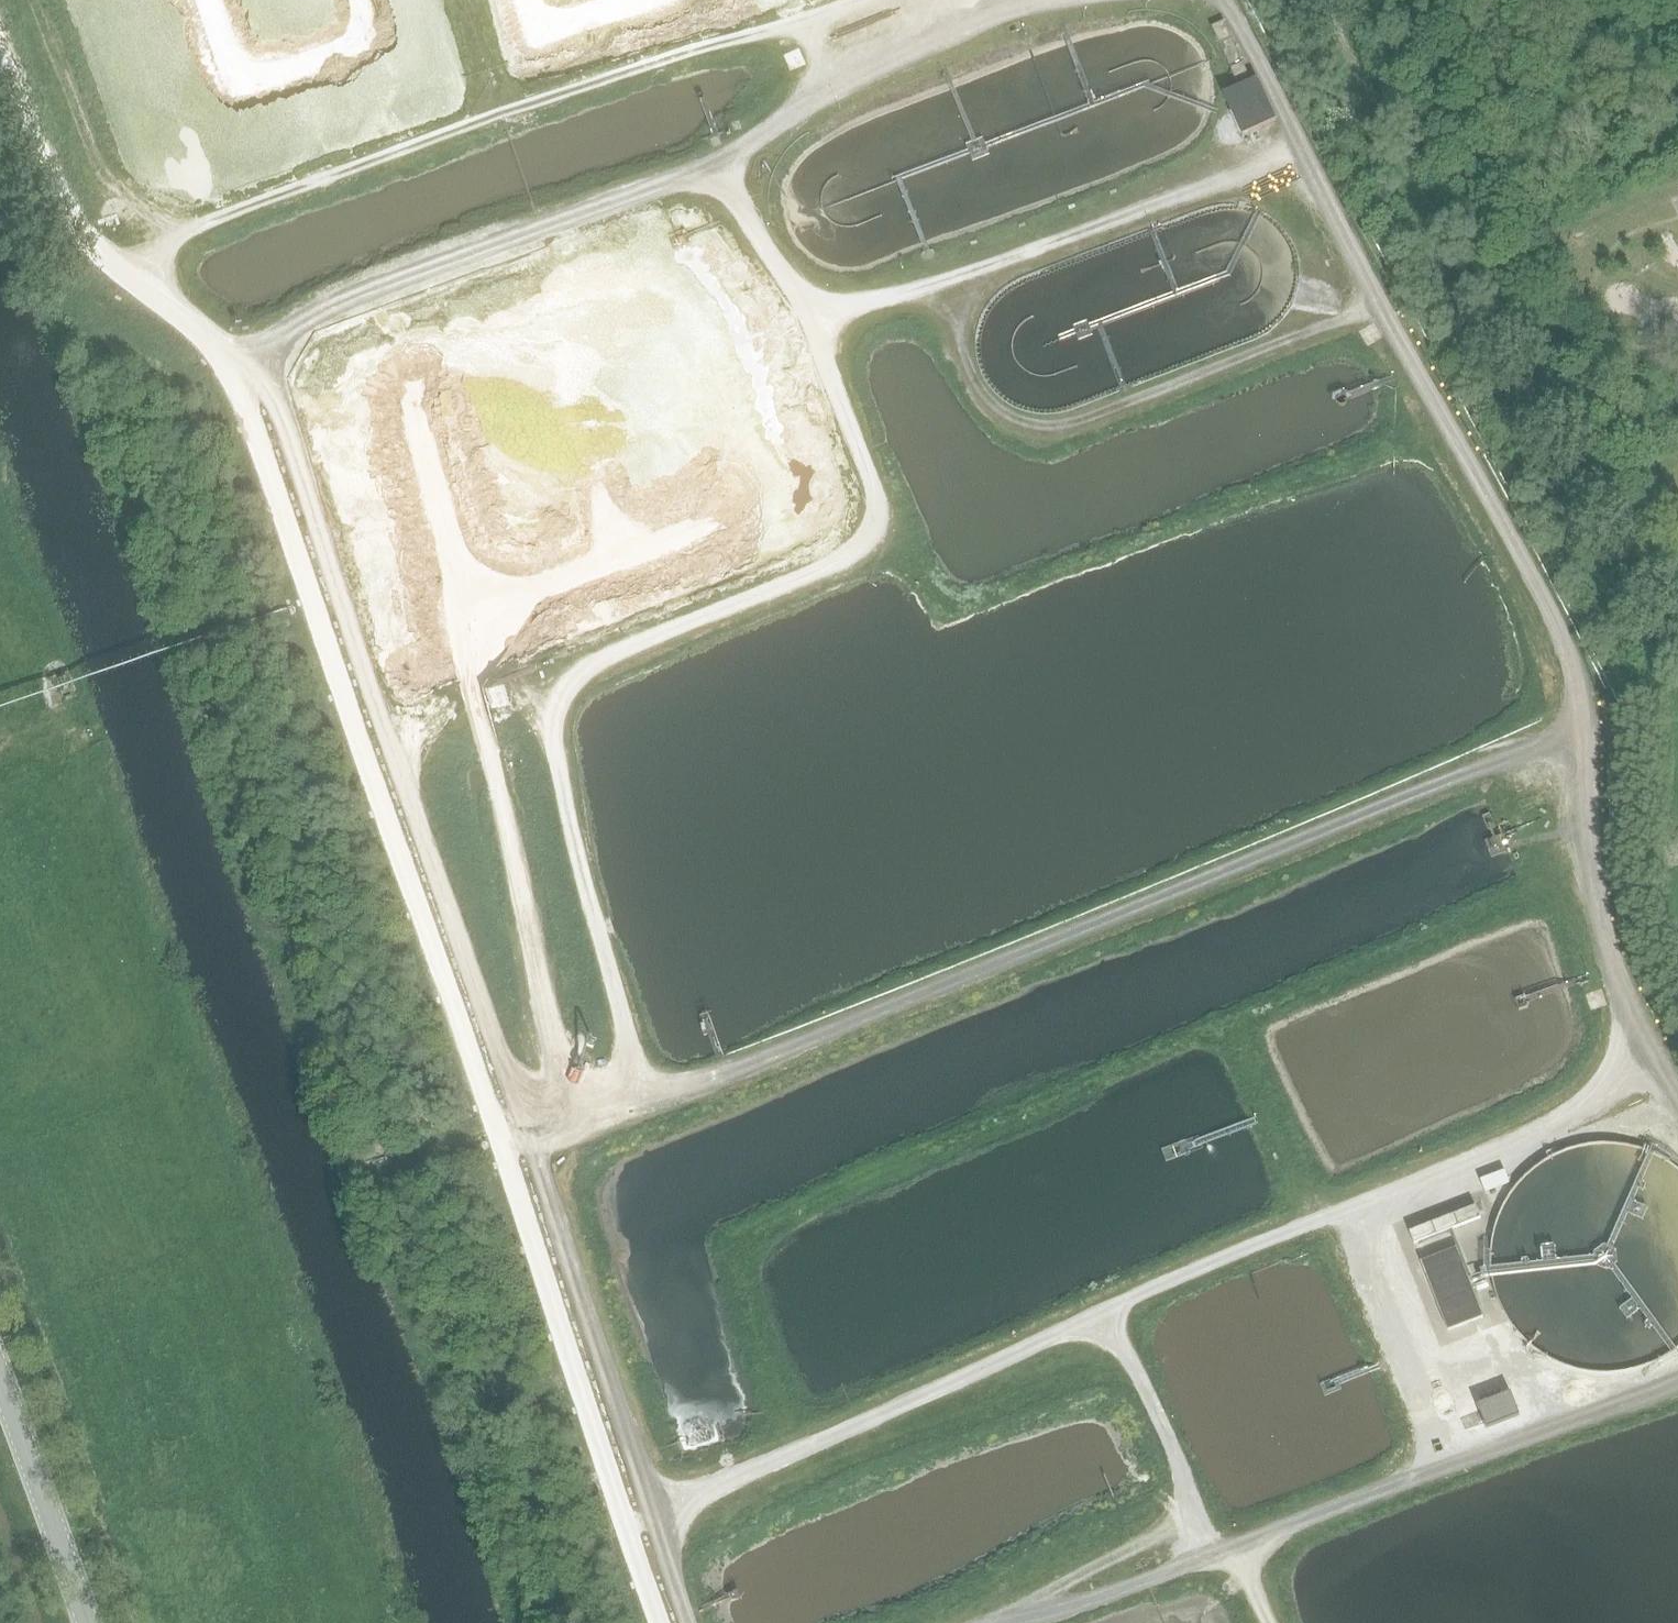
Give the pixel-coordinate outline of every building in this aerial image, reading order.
[(1223,22),(1212,27),(1212,28),(1229,65),(1241,60),(1223,22)] [(1241,64),(1230,69),(1236,81),(1247,77),(1241,64)] [(1217,96),(1224,110),(1237,138),(1271,122),(1252,80),(1217,96)] [(1476,1202),(1407,1226),(1412,1241),(1481,1218),(1476,1202)] [(1456,1249),(1421,1262),(1447,1331),(1481,1319),(1456,1249)] [(1510,1393),(1477,1405),(1486,1428),(1519,1415),(1510,1393)]
